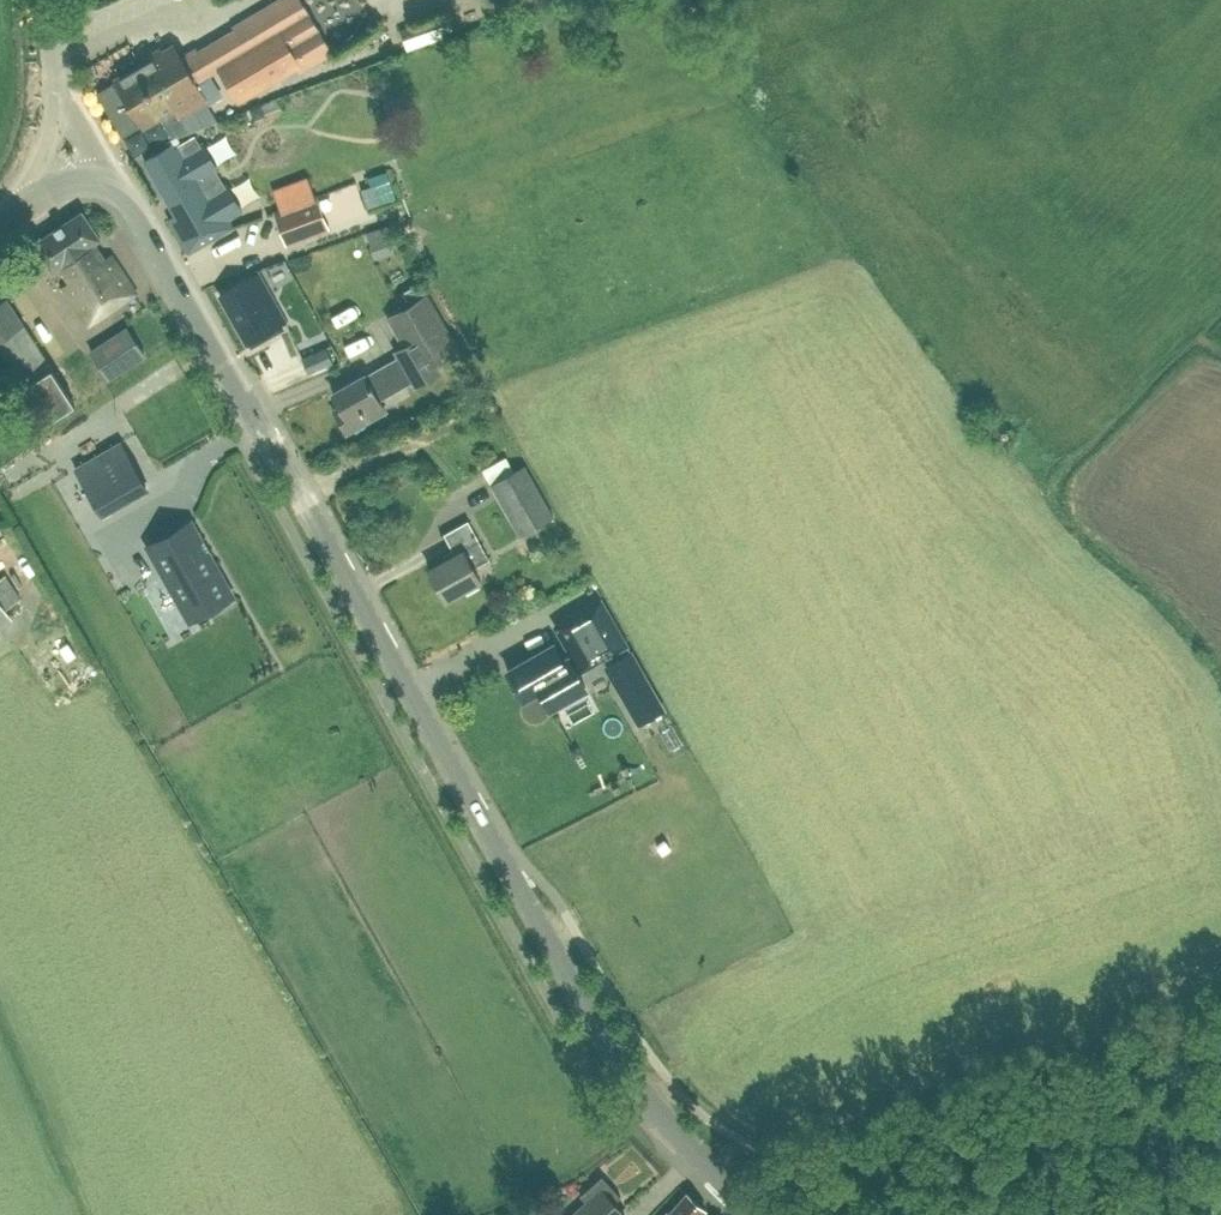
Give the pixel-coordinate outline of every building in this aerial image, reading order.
[(218,69),(238,103),(296,68),(299,72),(333,52),(302,0),(271,0),(231,24),(233,27),(248,52),(218,69)] [(399,30),(407,48),(449,31),(442,14),(441,15),(399,30)] [(172,42),(113,76),(115,80),(140,124),(141,126),(159,116),(170,134),(184,129),(192,126),(216,116),(209,103),(222,95),(210,73),(218,69),(248,52),(233,27),(198,48),(196,45),(179,54),(172,42)] [(140,124),(115,80),(96,91),(121,135),(140,124)] [(198,144),(193,134),(172,146),(170,142),(142,158),(175,213),(168,217),(188,250),(231,225),(225,215),(239,207),(225,183),(222,185),(212,168),(215,166),(201,142),(198,144)] [(364,188),(370,206),(397,197),(391,178),(364,188)] [(273,212),(287,244),(331,228),(318,195),(273,212)] [(64,287),(89,323),(137,291),(113,255),(106,259),(95,243),(101,239),(82,210),(34,243),(53,270),(60,265),(71,282),(64,287)] [(374,257),(398,251),(389,222),(365,230),(374,257)] [(394,282),(404,276),(399,268),(389,274),(394,282)] [(250,344),(262,336),(260,333),(284,320),(256,271),(218,294),(245,342),(248,340),(250,344)] [(428,293),(389,316),(406,344),(396,350),(401,358),(418,387),(435,376),(443,372),(436,359),(459,346),(428,293)] [(6,297),(0,301),(0,351),(36,405),(38,403),(48,418),(74,401),(6,297)] [(118,353),(110,341),(92,353),(108,377),(145,353),(137,340),(118,353)] [(308,370),(331,361),(325,345),(301,355),(308,370)] [(369,416),(384,408),(379,399),(398,388),(386,367),(366,378),(364,374),(333,392),(340,404),(333,408),(348,433),(371,419),(369,416)] [(146,485),(121,441),(75,467),(100,511),(146,485)] [(518,532),(551,513),(524,465),(491,484),(518,532)] [(468,591),(480,585),(470,567),(488,557),(467,519),(444,532),(455,552),(429,566),(446,596),(465,586),(468,591)] [(202,555),(184,523),(147,544),(183,606),(200,596),(208,610),(232,596),(207,552),(202,555)] [(13,617),(6,606),(20,596),(7,575),(0,580),(0,626),(13,617)] [(577,668),(625,641),(601,599),(554,625),(577,668)] [(30,642),(18,648),(26,664),(39,657),(30,642)] [(509,669),(523,697),(540,688),(550,708),(586,688),(570,658),(564,661),(555,644),(509,669)] [(609,662),(619,678),(642,720),(663,708),(639,666),(630,650),(609,662)] [(581,1193),(588,1201),(572,1214),(625,1214),(626,1214),(614,1200),(622,1194),(621,1193),(618,1195),(603,1179),(585,1195),(582,1192),(581,1193)] [(663,1214),(700,1214),(706,1209),(687,1192),(672,1208),(671,1207),(663,1214)]
